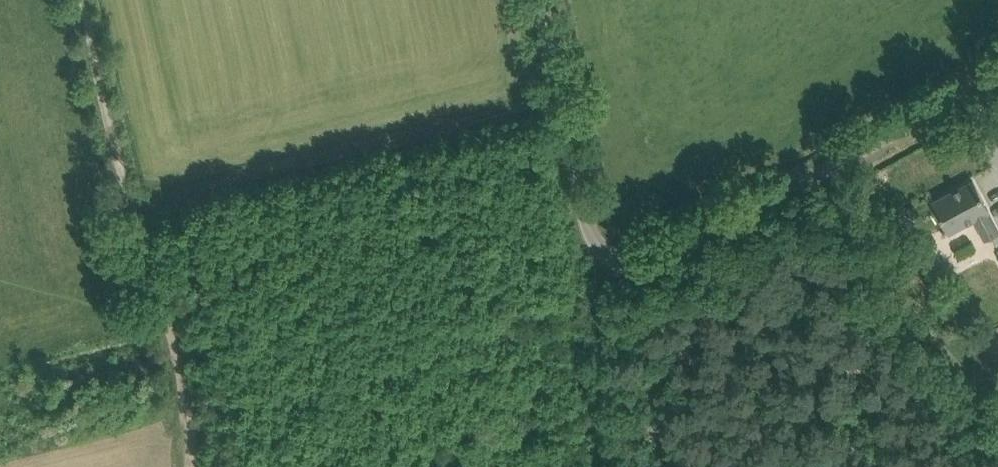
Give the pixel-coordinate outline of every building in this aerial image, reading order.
[(943,220),(948,229),(974,216),(986,239),(997,233),(997,228),(989,212),(990,211),(974,181),(934,202),(943,220)]
